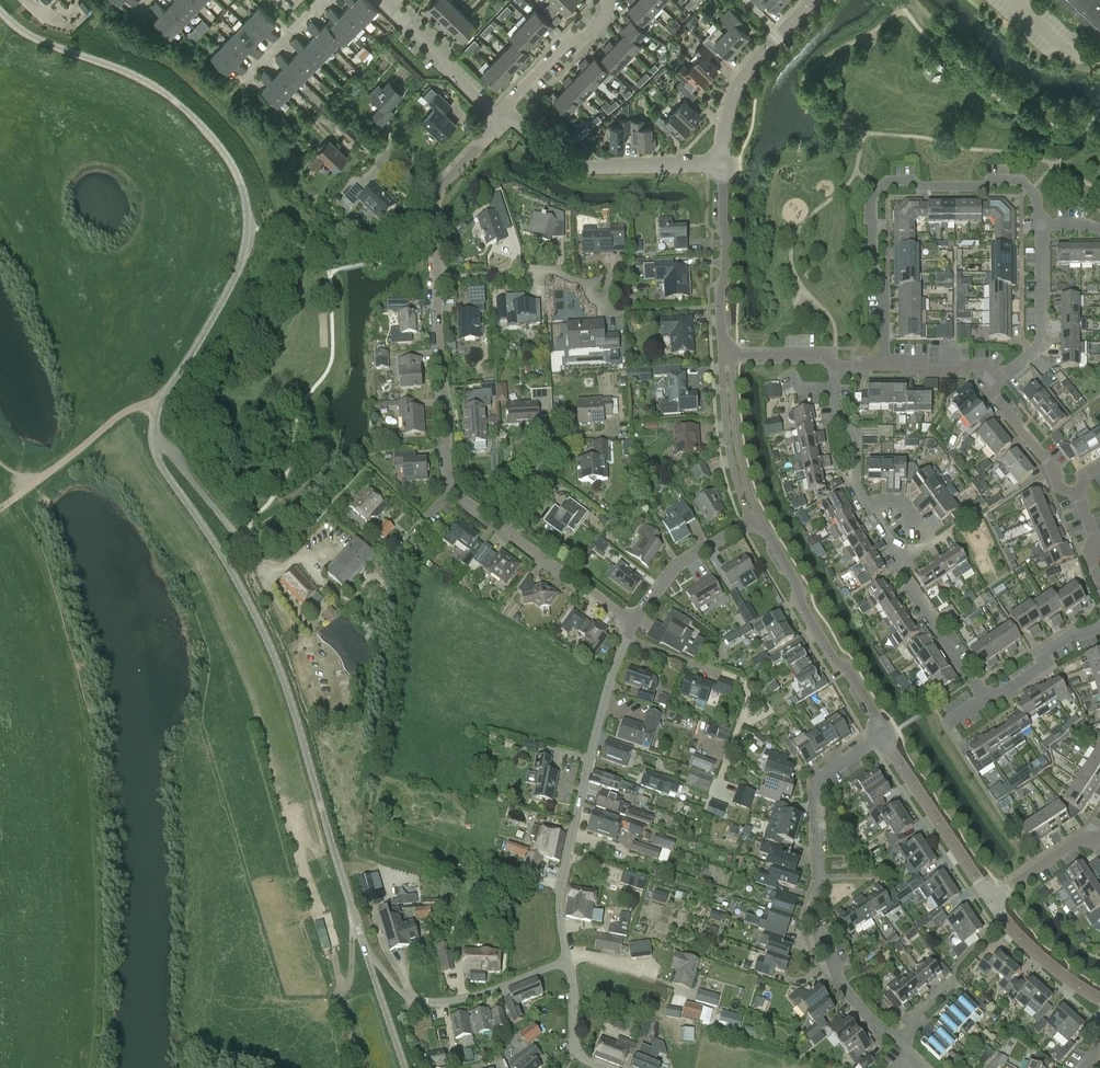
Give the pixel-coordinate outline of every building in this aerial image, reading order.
[(79,8),(84,14),(90,9),(82,0),(78,3),(81,7),(79,8)] [(171,3),(187,19),(193,13),(196,15),(198,13),(184,0),(174,0),(171,3)] [(198,13),(199,12),(196,9),(203,3),(200,0),(184,0),(198,13)] [(345,10),(361,25),(368,19),(370,21),(372,20),(353,2),(355,0),(347,0),(346,0),(350,4),(345,10)] [(353,2),(372,20),(373,18),(371,16),(377,9),(368,0),(355,0),(353,2)] [(451,0),(450,0),(434,0),(424,10),(428,14),(432,10),(437,14),(451,0)] [(442,27),(459,8),(451,0),(437,14),(442,19),(438,23),(442,27)] [(551,1),(544,8),(548,12),(560,0),(550,0),(551,1)] [(548,12),(553,16),(560,9),(565,14),(579,0),(560,0),(548,12)] [(638,0),(630,0),(633,3),(629,8),(644,22),(652,14),(638,0)] [(652,14),(660,5),(655,0),(638,0),(652,14)] [(685,5),(690,9),(698,0),(690,0),(685,5)] [(760,7),(766,1),(775,10),(785,0),(752,0),(760,7)] [(1099,35),(1099,0),(1063,0),(1099,35)] [(154,3),(152,6),(156,10),(161,5),(157,1),(154,3)] [(499,10),(502,6),(497,1),(494,5),(499,10)] [(165,9),(163,12),(182,30),(183,28),(180,26),(187,19),(171,3),(165,9)] [(160,14),(155,20),(171,36),(177,29),(180,32),(182,30),(163,12),(165,9),(161,5),(156,10),(160,14)] [(502,11),(506,14),(511,9),(507,5),(502,11)] [(251,11),(249,13),(267,30),(265,33),(269,37),(274,32),(269,28),(276,22),(260,6),(253,13),(251,11)] [(329,10),(327,12),(331,16),(336,11),(331,7),(329,10)] [(454,31),(468,17),(459,8),(442,27),(445,30),(449,26),(454,31)] [(730,8),(725,13),(720,18),(729,27),(724,32),(738,45),(740,44),(743,45),(748,39),(747,37),(748,35),(741,28),(746,24),(730,8)] [(527,18),(541,32),(546,27),(550,31),(554,27),(536,9),(527,18)] [(340,15),(337,18),(356,36),(358,35),(355,32),(361,25),(345,10),(340,15)] [(335,20),(329,26),(342,39),(345,42),(352,35),(354,38),(356,36),(337,18),(340,15),(336,11),(331,16),(335,20)] [(506,14),(502,11),(498,15),(501,19),(506,14)] [(250,16),(243,23),(259,38),(265,33),(267,30),(249,13),(248,14),(250,16)] [(623,27),(641,44),(642,44),(638,40),(646,32),(628,14),(624,18),(628,22),(623,27)] [(556,25),(561,20),(557,15),(552,20),(556,25)] [(686,23),(686,24),(691,28),(697,21),(699,19),(695,15),(694,15),(686,23)] [(454,31),(457,34),(459,35),(455,39),(459,43),(464,38),(468,42),(475,35),(470,31),(476,25),(468,17),(454,31)] [(202,18),(186,33),(193,41),(209,26),(202,18)] [(541,32),(527,18),(519,27),(537,44),(541,40),(537,37),(541,32)] [(310,23),(307,26),(312,30),(316,25),(312,21),(310,23)] [(486,28),(489,31),(495,26),(491,22),(486,28)] [(235,27),(233,29),(251,46),(249,49),(253,53),(258,48),(254,44),(259,38),(243,23),(237,29),(235,27)] [(321,29),(318,32),(337,50),(338,48),(336,46),(342,39),(329,26),(329,27),(326,24),(321,29)] [(316,34),(310,40),(326,55),(333,49),(335,51),(337,50),(318,32),(321,29),(316,25),(312,30),(316,34)] [(728,56),(738,45),(724,32),(717,25),(703,40),(714,51),(719,46),(728,56)] [(537,44),(519,27),(511,35),(529,53),(529,52),(525,48),(530,44),(534,48),(537,44)] [(619,39),(633,53),(641,44),(623,27),(620,30),(624,34),(619,39)] [(683,37),(688,32),(685,28),(679,32),(683,37)] [(234,32),(228,39),(244,55),(249,49),(251,46),(233,29),(232,30),(234,32)] [(274,32),(269,37),(273,41),(276,38),(278,36),(274,32)] [(529,53),(511,35),(515,39),(506,48),(525,65),(528,61),(524,57),(529,53)] [(294,39),(291,42),(296,46),(301,41),(296,37),(294,39)] [(219,43),(217,45),(236,63),(233,65),(238,70),(242,65),(238,60),(244,55),(228,39),(221,45),(219,43)] [(469,45),(473,48),(478,43),(474,39),(469,45)] [(607,44),(625,61),(633,53),(619,39),(614,44),(610,40),(607,44)] [(305,45),(302,48),(321,66),(323,64),(320,62),(326,55),(310,40),(305,45)] [(300,50),(294,56),(311,72),(317,65),(319,68),(321,66),(302,48),(305,45),(301,41),(296,46),(300,50)] [(694,62),(709,77),(718,67),(708,57),(713,52),(703,43),(695,52),(699,56),(694,62)] [(625,61),(607,44),(603,47),(607,51),(602,56),(616,70),(625,61)] [(218,49),(211,56),(227,71),(233,65),(236,63),(217,45),(216,47),(218,49)] [(258,48),(253,53),(258,57),(260,55),(262,52),(258,48)] [(525,65),(506,48),(498,56),(513,70),(517,65),(521,68),(525,65)] [(278,56),(275,59),(280,63),(285,58),(281,53),(278,56)] [(289,61),(287,64),(305,82),(307,81),(304,78),(311,72),(294,56),(289,61)] [(513,70),(498,56),(490,65),(508,82),(512,78),(508,74),(513,70)] [(582,61),(601,79),(609,70),(595,56),(590,61),(586,57),(582,61)] [(284,67),(279,72),(295,88),(301,81),(304,84),(305,82),(287,64),(289,61),(285,58),(280,63),(284,67)] [(601,79),(582,61),(579,65),(583,69),(578,74),(592,87),(601,79)] [(709,77),(694,62),(688,68),(683,64),(674,73),(684,82),(690,77),(699,86),(709,77)] [(653,73),(659,68),(655,64),(650,69),(653,73)] [(242,65),(238,70),(242,74),(244,71),(247,69),(242,65)] [(508,82),(490,65),(482,74),(496,87),(501,82),(505,85),(508,82)] [(262,72),(260,75),(264,79),(269,74),(265,70),(262,72)] [(273,78),(271,81),(289,99),(291,97),(289,94),(295,88),(279,72),(273,78)] [(641,77),(645,81),(650,76),(646,72),(641,77)] [(268,83),(263,89),(279,105),(285,98),(288,100),(289,99),(271,81),(273,78),(269,74),(264,79),(268,83)] [(592,87),(578,74),(573,78),(569,75),(566,78),(584,96),(592,87)] [(645,81),(641,77),(636,82),(640,86),(645,81)] [(584,96),(566,78),(562,82),(566,86),(562,91),(576,104),(584,96)] [(675,111),(690,125),(700,114),(689,104),(697,95),(681,80),(676,85),(688,97),(675,111)] [(382,124),(394,111),(389,107),(402,93),(390,82),(383,89),(379,85),(370,94),(383,106),(374,115),(382,124)] [(354,95),(360,89),(356,85),(350,91),(354,95)] [(438,92),(437,92),(432,87),(424,96),(429,101),(435,107),(422,121),(442,140),(457,125),(444,113),(452,105),(438,92)] [(627,97),(632,93),(629,89),(623,93),(627,97)] [(576,104),(562,91),(557,95),(553,92),(549,96),(567,113),(576,104)] [(616,99),(611,104),(614,108),(620,104),(616,99)] [(627,116),(629,116),(629,102),(621,109),(627,113),(627,116)] [(609,113),(614,108),(611,104),(605,109),(609,113)] [(551,125),(556,120),(546,110),(541,116),(551,125)] [(690,125),(675,111),(665,121),(658,114),(654,118),(655,121),(664,130),(669,125),(680,136),(690,125)] [(592,119),(595,123),(601,119),(597,115),(592,119)] [(358,134),(346,123),(341,117),(335,123),(352,140),(358,134)] [(595,123),(592,119),(587,124),(590,128),(595,123)] [(631,133),(631,121),(631,119),(619,119),(619,126),(610,126),(610,147),(624,146),(624,133),(631,133)] [(631,121),(631,133),(631,141),(638,141),(638,146),(654,146),(654,136),(651,136),(651,127),(644,128),(644,121),(631,121)] [(298,135),(291,143),(294,146),(299,140),(298,139),(300,137),(298,135)] [(335,169),(341,163),(345,167),(351,161),(347,157),(347,156),(330,140),(318,153),(319,154),(312,162),(319,168),(326,161),(335,169)] [(356,186),(351,191),(349,188),(342,194),(345,197),(341,201),(350,210),(360,200),(381,221),(397,206),(375,184),(365,194),(356,186)] [(479,223),(483,235),(481,238),(485,240),(487,246),(500,242),(505,233),(500,220),(508,217),(500,194),(491,196),(492,200),(487,202),(491,214),(483,216),(479,223)] [(895,227),(911,227),(911,222),(917,217),(928,217),(928,205),(928,200),(927,200),(927,204),(922,204),(922,200),(907,200),(907,203),(902,207),(901,206),(895,212),(895,227)] [(928,217),(928,224),(942,224),(942,230),(941,200),(928,200),(928,205),(928,217)] [(941,200),(942,230),(944,230),(948,227),(948,224),(954,224),(954,200),(941,200)] [(954,200),(954,224),(968,224),(968,200),(954,200)] [(968,200),(968,224),(981,224),(981,217),(980,204),(981,204),(981,200),(968,200)] [(998,226),(1015,226),(1015,212),(1008,205),(1007,207),(1002,202),(1002,200),(987,200),(987,204),(981,204),(981,200),(981,204),(980,204),(981,217),(981,216),(993,216),(998,222),(998,226)] [(564,223),(564,214),(547,208),(544,217),(534,213),(529,226),(534,228),(532,235),(549,241),(556,223),(564,223)] [(674,250),(688,250),(686,228),(673,228),(672,219),(659,220),(660,242),(673,241),(674,250)] [(995,247),(1015,247),(1015,226),(998,226),(998,233),(995,233),(995,246),(995,247)] [(610,233),(596,233),(596,227),(583,227),(583,234),(582,234),(583,254),(611,253),(610,243),(624,243),(623,227),(610,227),(610,233)] [(911,227),(895,227),(895,248),(915,248),(915,247),(915,233),(912,233),(911,227)] [(1080,243),(1081,265),(1092,265),(1092,242),(1080,243)] [(1092,242),(1092,265),(1099,265),(1099,242),(1092,242)] [(632,252),(640,251),(640,243),(632,243),(632,252)] [(1068,248),(1069,265),(1081,265),(1080,243),(1069,243),(1069,248),(1068,248)] [(1015,247),(995,247),(995,246),(991,246),(992,260),(1015,260),(1015,247)] [(915,247),(915,248),(895,248),(895,261),(919,261),(919,247),(915,247)] [(1069,265),(1068,248),(1056,248),(1057,265),(1069,265)] [(463,264),(460,256),(453,259),(457,267),(463,264)] [(1015,260),(992,260),(992,273),(1015,273),(1015,260)] [(919,261),(895,261),(895,274),(919,274),(919,261)] [(655,263),(656,264),(643,265),(644,282),(657,282),(669,282),(670,298),(690,296),(689,270),(674,271),(673,262),(655,263)] [(1015,273),(992,273),(992,286),(989,286),(989,287),(1011,287),(1016,287),(1015,273)] [(919,286),(919,274),(895,274),(895,287),(919,287),(919,286),(921,286),(921,287),(921,286),(919,286)] [(899,287),(899,300),(921,300),(921,287),(921,286),(919,286),(919,287),(895,287),(899,287)] [(966,287),(962,287),(957,287),(957,293),(957,300),(965,300),(965,296),(962,296),(962,294),(966,293),(966,287)] [(1011,287),(989,287),(989,300),(1011,300),(1011,287)] [(484,313),(483,309),(487,309),(486,301),(483,301),(482,290),(468,291),(469,313),(458,314),(459,341),(479,339),(477,313),(484,313)] [(517,324),(540,323),(539,301),(524,302),(524,295),(506,296),(507,316),(517,315),(517,324)] [(1062,296),(1062,304),(1054,303),(1054,309),(1062,309),(1062,308),(1079,308),(1079,296),(1062,296)] [(921,300),(899,300),(899,313),(926,313),(926,300),(921,300)] [(965,300),(957,300),(957,313),(959,313),(964,313),(964,307),(967,306),(967,300),(965,300)] [(1011,300),(989,300),(989,313),(1011,313),(1011,300)] [(416,312),(411,312),(410,301),(404,302),(388,302),(388,305),(386,305),(382,312),(394,311),(394,314),(400,314),(400,329),(391,329),(392,344),(412,343),(412,333),(417,333),(416,312)] [(1062,320),(1086,320),(1079,320),(1079,308),(1062,308),(1062,309),(1062,320)] [(926,313),(899,313),(899,327),(926,326),(921,326),(921,314),(926,314),(926,313)] [(1011,313),(989,313),(989,326),(1011,326),(1011,313)] [(673,353),(694,352),(692,318),(661,319),(662,335),(672,334),(673,353)] [(1062,332),(1086,332),(1086,320),(1062,320),(1062,332)] [(618,349),(619,349),(618,335),(603,335),(603,323),(580,325),(580,323),(569,323),(570,345),(589,344),(589,349),(603,348),(604,350),(610,350),(610,359),(618,359),(618,349)] [(926,340),(926,326),(899,327),(899,340),(926,340)] [(1011,326),(989,326),(989,339),(1011,340),(1011,326)] [(1062,343),(1079,343),(1079,333),(1086,333),(1086,332),(1062,332),(1062,343)] [(455,343),(446,344),(447,353),(456,352),(455,343)] [(1062,355),(1079,355),(1079,343),(1062,343),(1062,355)] [(375,368),(387,367),(387,353),(375,353),(375,368)] [(1084,356),(1079,356),(1079,355),(1062,355),(1062,368),(1084,368),(1087,366),(1087,358),(1084,356)] [(401,389),(421,388),(420,367),(419,367),(418,359),(401,360),(401,368),(400,368),(401,389)] [(669,376),(670,400),(666,401),(664,401),(662,403),(661,405),(660,407),(660,410),(661,412),(662,414),(664,416),(681,415),(681,411),(697,410),(696,395),(685,395),(684,373),(681,373),(680,367),(654,368),(655,377),(669,376)] [(1028,373),(1036,383),(1040,380),(1042,379),(1033,368),(1028,373)] [(638,369),(626,370),(627,383),(639,382),(638,369)] [(1055,376),(1058,380),(1063,376),(1060,372),(1055,376)] [(1023,377),(1032,387),(1036,383),(1028,373),(1023,377)] [(1066,380),(1063,376),(1058,380),(1061,384),(1066,380)] [(1026,392),(1032,387),(1023,377),(1018,381),(1026,392)] [(1043,393),(1040,390),(1044,386),(1045,385),(1040,380),(1036,383),(1032,387),(1026,392),(1022,395),(1030,405),(1043,393),(1048,389),(1043,393)] [(906,407),(906,414),(914,414),(914,418),(918,418),(918,393),(912,393),(912,381),(906,381),(906,384),(906,385),(906,407)] [(931,381),(925,381),(925,393),(918,393),(918,418),(923,418),(923,414),(931,414),(931,393),(931,381)] [(466,443),(475,442),(475,451),(487,450),(484,407),(491,406),(490,399),(497,399),(497,385),(497,384),(481,385),(482,392),(472,392),(473,408),(464,408),(466,443)] [(506,384),(497,385),(497,399),(498,403),(507,402),(506,384)] [(893,385),(893,411),(893,414),(906,414),(906,407),(906,385),(906,384),(906,385),(893,385)] [(881,407),(881,385),(868,385),(868,393),(861,393),(861,409),(868,409),(868,407),(881,407)] [(881,385),(881,407),(889,407),(889,411),(893,411),(893,385),(881,385)] [(957,420),(976,404),(968,394),(972,391),(967,385),(956,394),(960,400),(952,406),(958,412),(952,416),(956,421),(957,420)] [(780,386),(764,387),(764,399),(781,398),(780,386)] [(1026,392),(1025,390),(1022,387),(1018,391),(1022,395),(1026,392)] [(1043,393),(1030,405),(1038,414),(1051,403),(1055,399),(1056,398),(1048,389),(1043,393)] [(551,390),(536,391),(531,391),(532,404),(507,406),(508,425),(539,423),(539,418),(553,417),(551,390)] [(1070,395),(1073,399),(1078,394),(1075,390),(1070,395)] [(1082,398),(1078,394),(1073,399),(1076,402),(1082,398)] [(578,400),(578,405),(579,424),(603,423),(603,416),(612,416),(610,399),(602,400),(602,399),(578,400)] [(1051,403),(1038,414),(1045,423),(1059,412),(1063,408),(1055,399),(1051,403)] [(404,434),(424,433),(423,408),(413,409),(413,400),(400,401),(400,410),(403,409),(404,434)] [(1099,405),(1095,400),(1092,403),(1097,408),(1099,405)] [(957,420),(956,421),(961,417),(970,427),(978,421),(982,426),(994,417),(989,411),(985,414),(976,404),(957,420)] [(793,424),(795,424),(796,431),(813,428),(812,422),(815,421),(812,408),(792,412),(790,413),(789,414),(788,417),(788,419),(789,421),(791,423),(793,424)] [(1059,412),(1045,423),(1053,432),(1071,417),(1063,408),(1059,412)] [(1082,412),(1077,415),(1082,421),(1086,417),(1082,412)] [(1078,424),(1082,421),(1077,415),(1074,419),(1078,424)] [(773,428),(772,421),(764,423),(767,437),(782,434),(781,427),(773,428)] [(987,447),(1002,434),(993,423),(978,436),(987,447)] [(1069,431),(1073,428),(1069,423),(1065,426),(1069,431)] [(677,454),(699,453),(698,427),(676,428),(677,454)] [(796,431),(798,439),(789,441),(790,445),(822,439),(821,433),(814,434),(813,428),(796,431)] [(1099,450),(1099,429),(1091,435),(1099,450)] [(1056,432),(1049,438),(1054,444),(1061,438),(1056,432)] [(1002,434),(987,447),(996,458),(1011,445),(1002,434)] [(1080,441),(1090,456),(1099,450),(1091,435),(1080,441)] [(822,439),(790,445),(790,446),(793,445),(795,457),(818,452),(817,446),(823,444),(822,439)] [(964,456),(974,443),(968,439),(959,452),(964,456)] [(604,464),(610,464),(609,441),(592,442),(593,459),(577,460),(578,482),(589,481),(594,485),(597,481),(605,480),(604,464)] [(1070,461),(1076,457),(1079,463),(1090,456),(1080,441),(1071,447),(1070,445),(1064,444),(1059,447),(1070,461)] [(818,452),(795,457),(793,458),(794,466),(793,466),(794,470),(829,463),(828,457),(819,459),(818,452)] [(1005,478),(1024,462),(1016,452),(1000,465),(999,469),(1005,478)] [(406,482),(427,481),(426,460),(412,461),(412,453),(395,454),(396,464),(404,463),(406,482)] [(880,483),(880,457),(876,457),(876,461),(868,461),(867,483),(880,483)] [(880,457),(880,483),(887,483),(887,495),(893,495),(893,457),(880,457)] [(893,457),(893,495),(900,495),(899,483),(906,483),(906,470),(913,470),(909,465),(906,465),(906,461),(894,461),(894,457),(893,457)] [(367,462),(362,458),(358,462),(363,466),(367,462)] [(983,473),(992,466),(987,461),(974,471),(979,477),(971,483),(977,490),(980,488),(979,485),(987,478),(983,473)] [(1024,462),(1005,478),(1006,478),(1009,475),(1018,485),(1033,473),(1024,462)] [(829,463),(794,470),(793,470),(794,474),(804,472),(806,480),(823,477),(822,470),(831,469),(829,463)] [(697,481),(709,476),(704,464),(692,469),(697,481)] [(919,492),(936,480),(941,476),(934,467),(929,470),(928,469),(921,475),(918,470),(913,470),(906,470),(906,483),(912,483),(919,492)] [(822,499),(821,495),(829,494),(827,483),(824,483),(823,477),(806,480),(808,492),(815,491),(816,497),(817,502),(822,499)] [(913,504),(916,509),(946,487),(951,483),(949,480),(941,486),(936,480),(919,492),(922,497),(913,504)] [(920,514),(930,507),(934,512),(953,498),(958,495),(951,486),(952,485),(951,483),(946,487),(916,509),(920,514)] [(367,523),(372,518),(372,519),(378,518),(388,507),(368,488),(350,507),(367,523)] [(1021,499),(1025,510),(1044,503),(1041,496),(1047,494),(1044,489),(1021,499)] [(708,524),(724,514),(711,491),(694,502),(708,524)] [(832,521),(834,520),(839,517),(839,518),(852,510),(842,493),(821,505),(825,513),(827,512),(832,521)] [(953,498),(934,512),(942,523),(948,518),(952,523),(964,514),(960,509),(958,510),(951,500),(958,495),(953,498)] [(1003,500),(999,495),(990,501),(988,499),(984,501),(989,509),(1003,500)] [(975,513),(986,505),(981,498),(970,506),(975,513)] [(574,531),(588,513),(570,500),(561,512),(555,508),(544,522),(561,534),(567,526),(574,531)] [(798,501),(791,504),(795,512),(802,508),(798,501)] [(684,526),(694,520),(684,502),(665,513),(669,519),(663,523),(675,544),(690,535),(684,526)] [(1030,522),(1054,512),(1052,506),(1047,509),(1044,503),(1025,510),(1030,522)] [(830,537),(855,523),(852,517),(855,515),(852,510),(839,518),(839,517),(834,520),(837,526),(830,530),(832,534),(829,536),(830,537)] [(1035,533),(1053,525),(1050,518),(1056,516),(1054,512),(1030,522),(1035,533)] [(806,523),(801,514),(796,517),(801,526),(806,523)] [(986,516),(990,523),(995,521),(991,514),(986,516)] [(610,521),(605,517),(601,523),(606,526),(610,521)] [(391,536),(390,534),(394,528),(385,521),(376,533),(385,540),(387,542),(391,536)] [(461,523),(458,528),(454,525),(443,541),(453,548),(458,542),(468,549),(478,536),(461,523)] [(650,563),(662,546),(655,540),(660,534),(645,523),(638,533),(644,538),(633,554),(626,549),(625,550),(650,569),(651,567),(650,563)] [(855,523),(830,537),(830,538),(829,539),(832,543),(844,536),(847,542),(865,532),(862,527),(858,529),(855,523)] [(1039,544),(1063,535),(1061,528),(1055,531),(1053,525),(1035,533),(1039,544)] [(865,532),(847,542),(850,547),(843,552),(846,557),(867,545),(864,539),(867,537),(865,532)] [(820,543),(815,535),(808,539),(813,547),(820,543)] [(1040,557),(1068,546),(1066,542),(1061,544),(1059,540),(1065,538),(1063,535),(1039,544),(1043,554),(1039,555),(1040,557)] [(606,551),(610,546),(600,538),(593,547),(596,549),(599,545),(606,551)] [(346,591),(377,558),(356,539),(325,572),(346,591)] [(877,553),(877,554),(886,549),(882,542),(870,549),(867,545),(846,557),(849,562),(856,558),(860,564),(865,561),(864,560),(877,553)] [(474,560),(477,563),(478,562),(481,565),(488,571),(506,583),(519,566),(501,553),(499,557),(491,552),(493,549),(486,544),(477,556),(474,560)] [(947,556),(962,577),(972,570),(956,546),(951,549),(953,552),(947,556)] [(1068,546),(1040,557),(1042,561),(1051,558),(1054,565),(1073,557),(1068,546)] [(406,551),(402,555),(406,559),(410,555),(406,551)] [(474,560),(477,556),(470,551),(461,563),(468,568),(474,560)] [(887,570),(886,570),(895,565),(892,560),(883,565),(877,554),(877,553),(864,560),(865,561),(870,570),(866,573),(870,580),(887,570)] [(731,586),(754,572),(745,556),(721,571),(731,586)] [(935,560),(946,577),(951,573),(957,581),(962,577),(947,556),(941,560),(939,557),(935,560)] [(926,570),(937,586),(942,583),(941,580),(946,577),(935,560),(930,563),(932,566),(926,570)] [(630,594),(641,581),(627,570),(628,568),(620,561),(614,569),(620,573),(613,581),(630,594)] [(396,573),(399,564),(392,562),(390,571),(396,573)] [(436,575),(440,569),(434,565),(430,571),(436,575)] [(303,606),(318,591),(295,568),(280,582),(303,606)] [(927,593),(932,589),(937,586),(926,570),(921,574),(919,571),(914,574),(927,593)] [(546,586),(538,587),(533,584),(532,578),(529,576),(518,591),(522,593),(522,596),(524,605),(533,603),(541,609),(550,607),(559,595),(546,586)] [(698,610),(722,595),(711,577),(701,583),(702,584),(688,592),(693,601),(692,601),(698,610)] [(860,585),(867,582),(864,577),(857,580),(860,585)] [(869,591),(874,599),(866,604),(868,607),(893,591),(889,586),(886,588),(883,582),(869,591)] [(1065,591),(1079,612),(1083,609),(1080,605),(1086,601),(1075,584),(1065,591)] [(997,596),(999,595),(1003,592),(999,587),(993,591),(997,596)] [(729,595),(738,610),(740,614),(747,610),(736,591),(729,595)] [(893,591),(868,607),(870,611),(878,606),(883,613),(897,603),(893,597),(896,595),(893,591)] [(1051,592),(1066,614),(1072,611),(1075,615),(1079,612),(1065,591),(1056,598),(1052,592),(1051,592)] [(1042,599),(1059,625),(1064,622),(1057,613),(1062,610),(1066,615),(1066,614),(1051,592),(1042,599)] [(977,600),(981,606),(985,604),(980,597),(977,600)] [(1030,603),(1043,623),(1049,619),(1055,628),(1059,625),(1042,599),(1032,605),(1031,602),(1030,603)] [(981,606),(977,600),(973,602),(977,609),(981,606)] [(883,613),(887,619),(880,625),(882,628),(907,612),(903,607),(900,609),(897,603),(883,613)] [(1020,609),(1038,636),(1042,633),(1036,624),(1041,620),(1043,623),(1030,603),(1020,609)] [(944,619),(956,612),(952,606),(940,614),(944,619)] [(331,609),(323,615),(330,624),(338,617),(331,609)] [(1038,636),(1020,609),(1010,616),(1022,634),(1027,630),(1033,639),(1038,636)] [(974,614),(977,619),(983,615),(980,610),(974,614)] [(681,654),(685,648),(688,650),(685,654),(694,659),(705,641),(698,637),(694,644),(689,641),(692,634),(684,629),(689,621),(672,611),(663,627),(669,631),(662,643),(681,654)] [(517,612),(513,618),(519,622),(521,619),(521,615),(517,612)] [(907,612),(882,628),(885,632),(892,626),(897,633),(910,624),(907,618),(910,616),(907,612)] [(956,612),(944,619),(948,625),(959,617),(956,612)] [(748,625),(754,621),(749,614),(744,617),(748,625)] [(769,636),(786,626),(779,614),(754,629),(757,635),(766,630),(769,636)] [(973,625),(971,623),(977,619),(974,614),(968,618),(964,621),(969,627),(973,625)] [(369,647),(355,630),(344,616),(318,636),(324,644),(329,647),(331,649),(334,652),(337,655),(339,658),(341,661),(343,664),(344,667),(345,671),(351,679),(377,658),(369,647)] [(595,655),(602,646),(611,652),(615,647),(609,643),(612,639),(605,634),(607,631),(597,623),(596,625),(593,622),(591,624),(581,616),(572,627),(585,636),(582,640),(591,646),(588,650),(595,655)] [(956,630),(962,626),(959,621),(953,625),(956,630)] [(355,630),(369,647),(379,639),(366,622),(355,630)] [(922,623),(914,629),(910,624),(897,633),(892,636),(899,647),(926,629),(922,623)] [(1000,631),(1014,652),(1018,649),(1015,644),(1021,640),(1010,624),(1000,631)] [(738,640),(753,632),(749,626),(735,634),(738,640)] [(786,626),(769,636),(773,642),(765,647),(768,653),(794,638),(786,626)] [(1014,652),(1000,631),(990,637),(1001,654),(1006,650),(1009,655),(1014,652)] [(1001,654),(990,637),(987,633),(977,639),(994,665),(998,662),(995,658),(1001,654)] [(911,641),(913,645),(906,649),(914,661),(936,646),(933,641),(934,640),(930,634),(924,637),(922,634),(911,641)] [(990,668),(994,665),(977,639),(980,644),(970,651),(981,667),(987,664),(990,668)] [(774,666),(782,662),(788,671),(806,660),(803,654),(809,651),(802,640),(790,647),(769,660),(772,666),(774,666)] [(936,646),(914,661),(921,672),(943,657),(936,646)] [(1089,665),(1082,667),(1083,669),(1099,664),(1099,649),(1086,654),(1089,665)] [(755,668),(770,659),(766,653),(752,662),(755,668)] [(943,657),(921,672),(929,683),(950,668),(943,657)] [(795,683),(814,672),(812,670),(818,667),(813,658),(808,662),(806,660),(788,671),(788,672),(789,671),(796,682),(794,683),(795,683)] [(1093,678),(1087,680),(1088,682),(1099,679),(1099,664),(1083,669),(1084,672),(1091,670),(1093,678)] [(625,682),(642,688),(641,690),(640,690),(636,700),(652,706),(656,695),(655,695),(656,691),(658,685),(658,684),(658,681),(657,679),(655,677),(654,676),(652,676),(653,674),(631,666),(625,682)] [(950,668),(929,683),(939,699),(955,689),(951,684),(958,680),(950,668)] [(814,672),(795,683),(804,700),(829,685),(822,674),(817,677),(814,672)] [(894,680),(898,687),(908,681),(903,674),(899,677),(894,680)] [(707,699),(710,690),(729,697),(733,684),(720,680),(717,687),(688,677),(681,695),(697,701),(699,696),(707,699)] [(1081,684),(1078,678),(1071,681),(1073,687),(1081,684)] [(1098,691),(1091,693),(1092,696),(1099,693),(1099,679),(1088,682),(1088,685),(1095,683),(1098,691)] [(912,694),(907,688),(912,685),(909,680),(908,681),(898,687),(897,688),(904,699),(912,694)] [(1052,682),(1047,685),(1058,701),(1068,695),(1070,698),(1074,695),(1068,687),(1065,689),(1059,680),(1053,684),(1052,682)] [(772,693),(780,689),(775,681),(768,686),(772,693)] [(1035,689),(1051,713),(1061,706),(1057,702),(1058,701),(1047,685),(1042,689),(1040,686),(1035,689)] [(1024,694),(1040,719),(1050,713),(1051,713),(1035,689),(1031,692),(1030,690),(1024,694)] [(672,697),(663,694),(660,703),(668,706),(672,697)] [(818,706),(823,702),(817,694),(812,697),(818,706)] [(1027,722),(1037,715),(1039,719),(1040,719),(1024,694),(1024,695),(1026,699),(1022,702),(1023,704),(1017,708),(1027,722)] [(1011,721),(1021,735),(1031,728),(1027,722),(1017,708),(1019,712),(1015,715),(1017,717),(1011,721)] [(650,748),(661,715),(649,711),(644,726),(624,719),(618,738),(650,748)] [(826,721),(841,743),(852,736),(845,725),(850,722),(842,711),(837,714),(826,721)] [(1071,720),(1074,724),(1079,720),(1076,715),(1071,720)] [(809,721),(812,726),(823,721),(820,716),(809,721)] [(1061,728),(1065,734),(1069,729),(1074,724),(1071,720),(1065,724),(1061,728)] [(815,729),(829,751),(841,743),(826,721),(815,729)] [(1002,730),(1016,750),(1026,743),(1020,735),(1021,735),(1011,721),(1006,724),(1008,726),(1002,730)] [(709,723),(705,735),(717,739),(721,727),(709,723)] [(1051,737),(1055,742),(1061,738),(1065,734),(1061,728),(1061,729),(1057,731),(1057,733),(1051,737)] [(804,736),(819,758),(829,751),(815,729),(804,736)] [(1001,751),(1005,757),(1016,750),(1002,730),(996,734),(995,731),(990,735),(999,749),(1001,751)] [(793,744),(791,741),(785,745),(793,756),(799,752),(808,765),(819,758),(804,736),(803,737),(801,733),(799,732),(797,732),(795,734),(796,737),(798,740),(793,744)] [(1001,751),(999,749),(990,735),(984,738),(982,736),(978,739),(994,763),(1005,757),(1001,751)] [(1046,748),(1049,746),(1055,742),(1051,737),(1041,744),(1046,752),(1048,750),(1046,748)] [(525,739),(523,746),(536,749),(537,742),(525,739)] [(978,774),(984,770),(994,763),(978,739),(973,742),(975,745),(969,748),(971,752),(966,756),(978,774)] [(627,766),(633,750),(608,741),(602,757),(627,766)] [(764,775),(769,777),(769,776),(790,783),(790,782),(794,768),(784,765),(787,758),(766,751),(764,759),(769,761),(764,775)] [(1096,751),(1089,761),(1099,768),(1099,753),(1096,751)] [(710,773),(714,761),(692,753),(688,765),(710,773)] [(553,801),(559,773),(549,771),(552,758),(537,756),(535,769),(539,770),(534,797),(553,801)] [(1032,765),(1035,770),(1038,774),(1044,770),(1041,766),(1038,761),(1032,765)] [(1089,761),(1083,771),(1099,782),(1099,768),(1089,761)] [(1041,766),(1044,770),(1050,766),(1047,762),(1041,766)] [(676,793),(680,784),(647,771),(641,785),(662,793),(664,789),(676,793)] [(1083,771),(1076,781),(1095,792),(1099,784),(1099,782),(1083,771)] [(638,794),(640,787),(619,780),(595,772),(592,782),(619,791),(620,788),(638,794)] [(862,798),(888,781),(882,772),(878,774),(877,772),(865,780),(861,774),(850,782),(854,788),(855,787),(859,794),(864,790),(866,794),(861,797),(862,798)] [(708,793),(714,779),(700,773),(694,788),(708,793)] [(1021,774),(1018,776),(1023,784),(1029,780),(1025,774),(1021,774)] [(1018,776),(1017,775),(1011,779),(1014,783),(1017,788),(1023,784),(1018,776)] [(794,784),(790,782),(790,783),(769,776),(769,777),(765,790),(762,789),(759,796),(777,802),(778,802),(780,795),(789,798),(794,784)] [(894,789),(888,781),(862,798),(868,808),(866,809),(871,816),(870,816),(870,817),(886,806),(882,800),(891,794),(890,792),(894,789)] [(1095,792),(1076,781),(1070,791),(1088,802),(1095,792)] [(1021,790),(1025,795),(1026,797),(1031,794),(1031,793),(1035,790),(1030,783),(1021,790)] [(750,808),(756,793),(740,787),(734,803),(750,808)] [(1025,795),(1021,790),(1021,789),(1015,793),(1019,799),(1025,795)] [(1002,798),(1008,794),(1005,790),(999,793),(1002,798)] [(1088,802),(1070,791),(1063,801),(1061,802),(1068,810),(1072,806),(1081,813),(1088,802)] [(654,817),(629,808),(630,806),(624,804),(625,803),(621,802),(622,799),(601,792),(597,806),(625,815),(652,825),(654,817)] [(647,805),(650,799),(638,795),(635,801),(647,805)] [(1001,811),(1014,802),(1010,797),(998,805),(1001,811)] [(1048,810),(1060,828),(1070,821),(1065,813),(1068,810),(1061,802),(1057,797),(1054,800),(1057,804),(1048,810)] [(708,812),(724,819),(728,807),(712,802),(708,812)] [(777,802),(773,814),(770,821),(798,830),(802,818),(790,813),(792,807),(778,802),(777,802)] [(886,806),(870,817),(877,827),(886,821),(890,827),(906,816),(898,804),(887,812),(884,807),(886,806)] [(1060,828),(1048,810),(1038,816),(1050,834),(1060,828)] [(627,831),(632,821),(624,818),(623,820),(595,811),(592,821),(620,831),(621,829),(627,831)] [(906,816),(890,827),(894,832),(884,838),(892,849),(886,853),(898,845),(906,840),(902,834),(913,826),(906,816)] [(1050,834),(1038,816),(1029,822),(1040,840),(1050,834)] [(620,831),(592,821),(588,831),(617,841),(620,831)] [(632,821),(627,831),(642,836),(645,826),(632,821)] [(770,821),(770,822),(764,839),(779,844),(781,838),(794,842),(795,840),(797,840),(799,834),(797,832),(798,830),(770,821)] [(1040,840),(1029,822),(1018,829),(1030,847),(1040,840)] [(543,857),(550,830),(533,825),(531,836),(535,837),(526,870),(542,875),(544,866),(540,864),(542,857),(543,857)] [(730,833),(736,835),(738,828),(732,826),(730,833)] [(543,857),(559,861),(566,834),(550,830),(543,857)] [(649,842),(651,835),(645,833),(643,840),(649,842)] [(861,834),(854,838),(859,846),(866,841),(861,834)] [(898,845),(886,853),(890,859),(901,851),(909,862),(928,849),(920,837),(902,850),(898,845)] [(529,849),(509,842),(500,840),(497,849),(506,851),(525,858),(526,853),(528,854),(529,849)] [(769,864),(800,875),(800,874),(795,872),(799,859),(781,853),(783,847),(764,841),(761,850),(773,854),(769,864)] [(658,861),(661,852),(634,843),(631,851),(658,861)] [(928,849),(909,862),(917,874),(906,881),(909,887),(921,879),(917,874),(936,861),(928,849)] [(800,875),(769,864),(769,865),(775,867),(772,877),(760,873),(757,882),(776,888),(778,882),(796,888),(800,875)] [(1062,891),(1092,871),(1090,867),(1086,870),(1082,864),(1056,881),(1062,891)] [(657,869),(654,879),(663,881),(666,872),(657,869)] [(363,893),(376,890),(383,888),(381,882),(382,882),(379,870),(370,873),(371,875),(359,879),(363,893)] [(1095,874),(1092,871),(1062,891),(1058,894),(1064,904),(1070,900),(1095,883),(1091,877),(1095,874)] [(642,890),(646,879),(625,872),(621,883),(642,890)] [(921,879),(909,887),(914,893),(925,886),(932,897),(951,884),(943,872),(925,884),(921,879)] [(1099,894),(1099,889),(1099,890),(1095,883),(1070,900),(1076,910),(1084,904),(1084,905),(1099,894)] [(871,896),(882,912),(898,901),(895,897),(888,888),(883,891),(878,884),(874,887),(877,892),(871,896)] [(951,884),(932,897),(940,908),(929,916),(925,919),(929,924),(944,913),(941,908),(959,895),(951,884)] [(1043,902),(1043,901),(1050,897),(1043,887),(1036,892),(1043,902)] [(566,917),(591,921),(602,922),(604,912),(592,910),(593,903),(595,903),(596,893),(569,889),(568,898),(569,898),(566,917)] [(651,900),(653,892),(648,890),(645,899),(651,900)] [(652,900),(660,903),(664,893),(655,890),(652,900)] [(771,911),(791,918),(796,905),(787,902),(790,895),(774,890),(772,898),(770,903),(773,905),(771,911)] [(900,893),(898,895),(895,897),(898,901),(898,902),(907,897),(903,891),(900,893)] [(1084,905),(1090,914),(1085,918),(1093,930),(1097,924),(1099,921),(1099,894),(1084,905)] [(882,912),(871,896),(865,900),(861,896),(857,899),(871,919),(882,912)] [(850,910),(866,932),(875,926),(871,919),(857,899),(853,901),(856,906),(850,910)] [(966,906),(948,919),(944,913),(929,924),(933,921),(933,922),(929,924),(932,929),(936,927),(937,928),(947,921),(955,932),(974,918),(966,906)] [(400,947),(399,944),(388,909),(387,907),(378,910),(390,950),(400,947)] [(430,907),(415,909),(417,920),(432,919),(430,907)] [(399,944),(400,947),(409,944),(409,943),(419,940),(413,921),(403,924),(398,908),(388,909),(399,944)] [(866,932),(850,910),(844,914),(841,909),(836,913),(850,933),(860,927),(865,933),(866,932)] [(765,910),(761,921),(759,929),(765,931),(780,936),(782,929),(787,931),(791,918),(771,911),(771,912),(765,910)] [(709,919),(721,923),(724,915),(712,911),(709,919)] [(630,916),(622,914),(620,927),(611,925),(610,933),(626,937),(630,916)] [(974,918),(955,932),(958,936),(952,940),(952,943),(955,948),(952,950),(957,957),(959,960),(969,948),(965,942),(982,930),(974,918)] [(915,925),(919,931),(924,927),(920,922),(915,925)] [(918,934),(914,928),(909,932),(914,937),(918,934)] [(707,937),(716,940),(718,932),(710,929),(707,937)] [(766,953),(789,961),(789,960),(787,960),(791,947),(778,943),(780,936),(765,931),(761,944),(768,946),(766,953)] [(1085,937),(1081,932),(1076,936),(1080,941),(1085,937)] [(608,935),(600,934),(597,934),(595,951),(601,952),(602,949),(620,953),(620,955),(627,956),(628,948),(621,947),(623,939),(627,939),(627,938),(608,935)] [(851,940),(847,934),(843,937),(847,943),(851,940)] [(891,946),(898,940),(895,935),(887,942),(891,946)] [(330,947),(327,936),(319,938),(323,949),(323,950),(330,948),(330,947)] [(631,960),(652,957),(650,941),(629,943),(631,960)] [(454,971),(450,952),(449,952),(447,943),(437,945),(442,974),(454,971)] [(903,949),(899,944),(894,947),(899,953),(903,949)] [(501,951),(489,951),(465,950),(464,973),(471,973),(470,981),(485,982),(486,971),(500,972),(501,951)] [(953,959),(957,957),(952,950),(949,952),(953,959)] [(690,988),(700,960),(676,953),(671,967),(678,969),(674,983),(690,988)] [(789,961),(766,953),(766,954),(768,954),(766,960),(759,958),(755,971),(769,976),(771,969),(785,974),(789,961)] [(999,975),(1012,961),(1004,954),(1003,955),(1000,953),(994,960),(989,955),(978,967),(988,976),(993,970),(999,975)] [(941,981),(945,978),(951,973),(942,963),(940,965),(938,963),(935,966),(929,959),(919,967),(932,982),(938,977),(941,981)] [(751,971),(753,964),(745,961),(743,968),(751,971)] [(1019,967),(1012,961),(999,975),(1004,980),(999,986),(1009,994),(1020,983),(1015,978),(1021,971),(1018,969),(1019,967)] [(862,973),(866,978),(874,971),(870,966),(862,973)] [(910,975),(926,994),(930,991),(926,987),(932,982),(919,967),(910,975)] [(900,983),(912,998),(918,993),(922,997),(926,994),(910,975),(900,983)] [(509,990),(512,998),(504,1001),(514,1024),(525,1020),(519,1005),(543,994),(537,978),(509,990)] [(763,987),(765,981),(758,978),(756,985),(763,987)] [(907,1003),(912,998),(900,983),(896,979),(886,987),(890,992),(884,997),(893,1008),(900,1002),(906,1010),(910,1007),(907,1003)] [(1020,983),(1009,994),(1007,997),(1013,1003),(1015,1000),(1025,1009),(1043,988),(1032,979),(1027,985),(1022,981),(1020,983)] [(808,1015),(828,998),(819,987),(807,997),(803,992),(799,990),(790,997),(797,1006),(802,1002),(810,1012),(807,1014),(808,1015)] [(1043,988),(1025,1009),(1027,1007),(1036,1015),(1033,1019),(1038,1024),(1044,1018),(1052,1008),(1047,1003),(1053,997),(1043,988)] [(737,989),(735,997),(742,998),(744,990),(737,989)] [(718,1008),(721,996),(699,990),(695,1002),(718,1008)] [(976,1025),(981,1020),(979,1019),(983,1015),(984,1015),(989,1010),(978,999),(973,1005),(965,997),(956,1006),(976,1025)] [(828,998),(808,1015),(816,1025),(805,1034),(810,1040),(826,1027),(822,1022),(835,1011),(826,1000),(829,998),(828,998)] [(700,1022),(700,1021),(703,1008),(704,1007),(686,1003),(682,1017),(700,1022)] [(943,1011),(965,1032),(973,1023),(976,1025),(956,1006),(950,1012),(946,1008),(943,1011)] [(1048,1024),(1058,1034),(1074,1016),(1063,1006),(1049,1023),(1044,1018),(1038,1024),(1034,1029),(1039,1034),(1048,1024)] [(680,1020),(682,1009),(667,1007),(666,1017),(680,1020)] [(703,1008),(700,1021),(710,1024),(713,1010),(703,1008)] [(482,1032),(482,1034),(493,1031),(492,1028),(495,1028),(495,1029),(506,1027),(505,1021),(502,1009),(494,1011),(488,1012),(488,1009),(471,1012),(476,1034),(482,1032)] [(741,1027),(744,1016),(722,1010),(719,1021),(741,1027)] [(939,1024),(953,1037),(961,1029),(964,1032),(965,1032),(943,1011),(939,1015),(943,1019),(939,1024)] [(464,1046),(474,1044),(467,1013),(451,1017),(456,1038),(462,1037),(464,1046)] [(841,1044),(858,1030),(854,1026),(857,1023),(853,1017),(848,1021),(843,1016),(829,1028),(833,1033),(832,1034),(841,1044)] [(1063,1048),(1060,1052),(1057,1049),(1051,1056),(1060,1063),(1075,1046),(1070,1041),(1085,1025),(1074,1016),(1058,1034),(1053,1039),(1063,1048)] [(631,1032),(636,1020),(630,1017),(625,1029),(631,1032)] [(934,1038),(949,1051),(957,1042),(953,1038),(953,1037),(939,1024),(935,1028),(940,1032),(934,1038)] [(534,1025),(521,1035),(527,1044),(540,1034),(534,1025)] [(757,1029),(746,1026),(743,1034),(755,1038),(757,1029)] [(639,1035),(641,1031),(641,1030),(633,1027),(630,1038),(637,1040),(639,1035)] [(695,1029),(680,1029),(680,1041),(695,1042),(695,1029)] [(858,1030),(841,1044),(849,1054),(853,1051),(859,1057),(874,1044),(865,1033),(862,1036),(858,1030)] [(637,1044),(632,1042),(619,1037),(617,1044),(602,1038),(595,1056),(622,1067),(628,1051),(634,1053),(637,1044)] [(949,1051),(934,1038),(930,1043),(925,1038),(921,1042),(940,1061),(949,1051)] [(527,1058),(519,1065),(515,1060),(511,1064),(514,1067),(540,1067),(542,1067),(536,1060),(542,1056),(534,1045),(523,1053),(527,1058)] [(638,1056),(636,1056),(631,1067),(632,1067),(646,1067),(649,1061),(648,1061),(650,1056),(649,1055),(652,1049),(642,1045),(638,1056)] [(983,1049),(989,1055),(993,1051),(987,1046),(983,1049)] [(468,1060),(474,1059),(472,1048),(465,1049),(468,1060)] [(657,1058),(659,1052),(652,1049),(649,1055),(650,1056),(648,1061),(649,1061),(646,1067),(661,1067),(662,1066),(654,1063),(657,1058)] [(444,1051),(426,1055),(429,1067),(435,1067),(447,1066),(444,1051)] [(983,1067),(991,1057),(987,1053),(979,1063),(983,1067)] [(1032,1063),(1030,1062),(1027,1067),(1049,1067),(1051,1065),(1037,1054),(1032,1063)] [(875,1061),(870,1055),(859,1064),(862,1067),(867,1067),(875,1061)] [(501,1057),(495,1059),(497,1067),(504,1067),(501,1057)]
